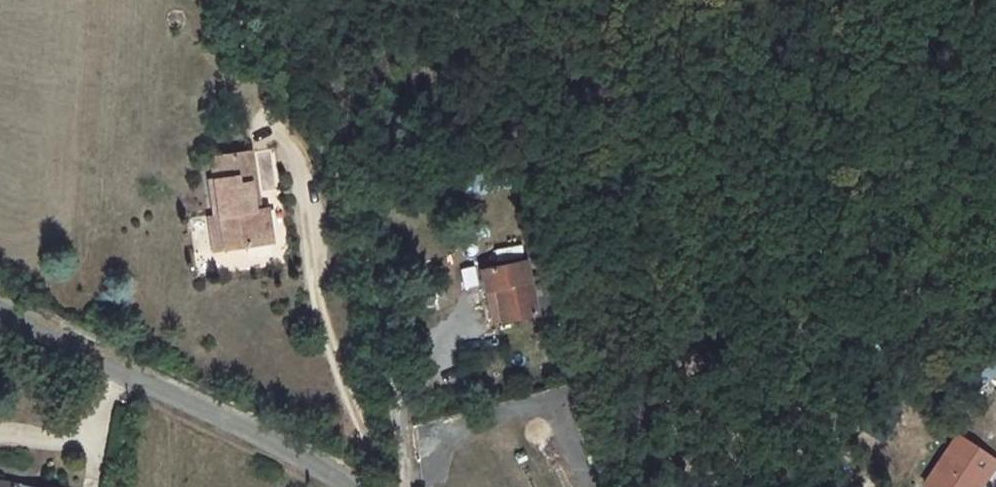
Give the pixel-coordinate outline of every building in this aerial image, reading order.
[(249,195),(241,146),(204,152),(207,174),(201,174),(207,212),(212,211),(217,244),(258,238),(253,206),(245,207),(243,196),(249,195)] [(465,208),(465,209),(505,203),(502,186),(442,196),(443,206),(464,203),(465,208)] [(207,212),(199,213),(204,247),(217,244),(212,211),(207,212)] [(522,246),(494,251),(496,263),(524,257),(522,246)] [(489,311),(532,302),(528,286),(486,295),(489,311)] [(541,340),(532,302),(489,311),(490,317),(501,315),(507,347),(541,340)]
